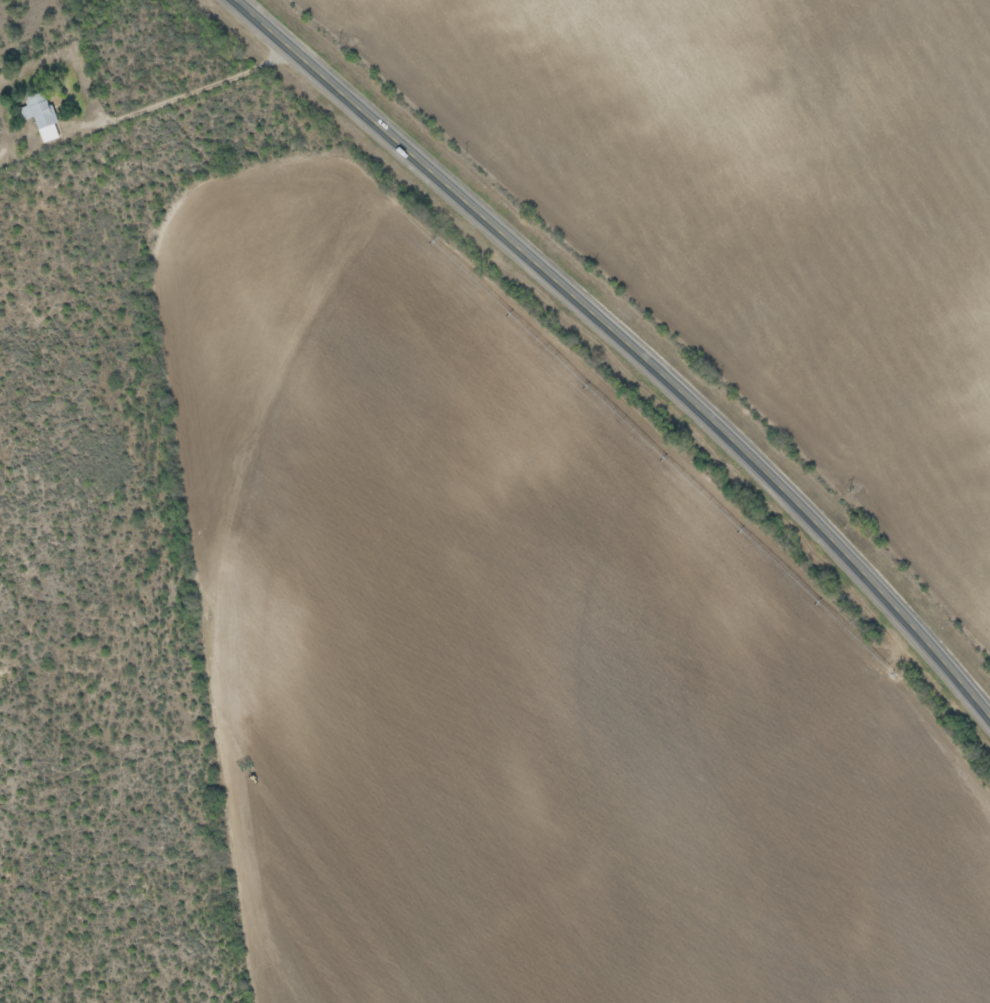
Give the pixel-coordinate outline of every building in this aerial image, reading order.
[(59,138),(41,92),(23,100),(41,144),(59,138)]
